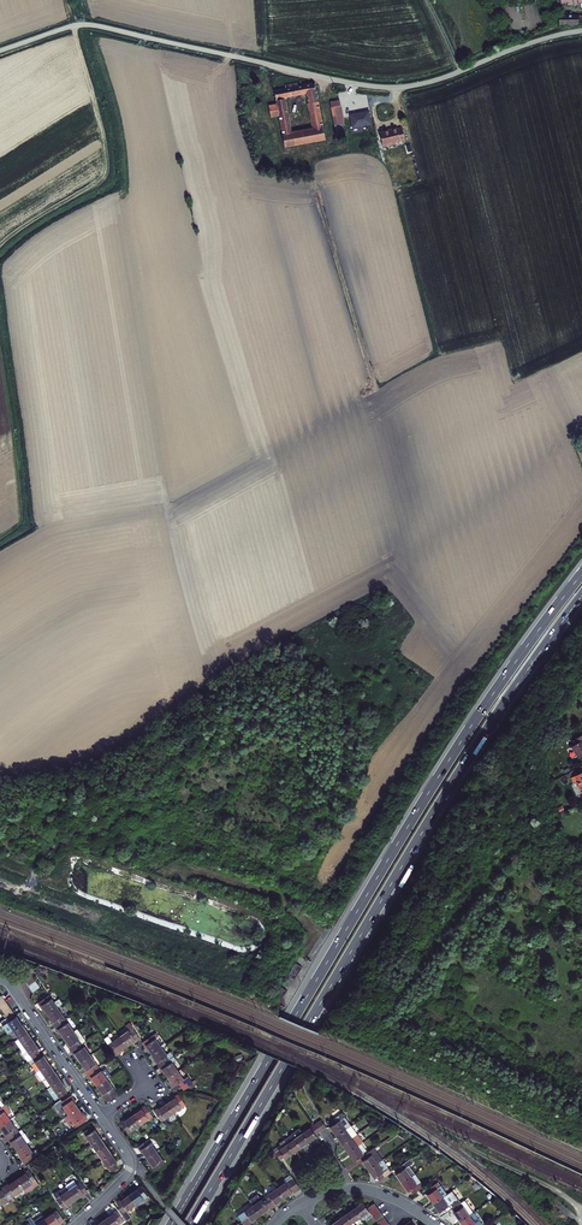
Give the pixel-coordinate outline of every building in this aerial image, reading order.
[(581,22),(581,16),(562,16),(562,23),(562,25),(581,25),(581,22)] [(309,94),(310,98),(319,96),(317,83),(300,87),(299,84),(292,85),(286,86),(287,89),(277,91),(278,99),(309,94)] [(327,139),(320,101),(311,103),(316,128),(293,133),(287,100),(279,101),(280,105),(281,115),(288,146),(327,139)] [(346,123),(342,101),(335,103),(338,125),(346,123)] [(281,115),(280,105),(271,107),(273,117),(281,115)] [(399,126),(381,131),(384,144),(390,143),(391,145),(397,143),(397,141),(406,138),(403,126),(399,127),(399,126)] [(573,741),(575,745),(572,747),(579,758),(581,756),(581,736),(573,741)] [(571,779),(573,783),(575,782),(581,795),(581,773),(571,779)] [(22,973),(24,977),(31,972),(29,969),(22,973)] [(31,972),(24,977),(27,981),(34,976),(31,972)] [(34,976),(27,981),(29,984),(36,979),(34,976)] [(36,979),(29,984),(31,988),(38,983),(36,979)] [(41,986),(38,983),(31,988),(34,991),(41,986)] [(46,1009),(48,1013),(58,1006),(49,994),(39,1001),(43,1007),(44,1006),(46,1009)] [(1,1007),(9,1001),(6,998),(0,1002),(0,1006),(1,1007)] [(1,1007),(3,1010),(11,1005),(9,1001),(1,1007)] [(3,1010),(5,1014),(13,1008),(11,1005),(3,1010)] [(66,1018),(58,1006),(48,1013),(50,1016),(53,1019),(52,1020),(55,1025),(66,1018)] [(5,1014),(8,1017),(16,1012),(13,1008),(5,1014)] [(16,1012),(8,1017),(10,1021),(18,1015),(16,1012)] [(10,1021),(8,1017),(1,1021),(4,1025),(9,1021),(15,1030),(24,1023),(21,1019),(18,1015),(10,1021)] [(62,1033),(64,1036),(74,1029),(66,1018),(55,1025),(59,1031),(60,1030),(62,1033)] [(24,1023),(15,1030),(11,1032),(16,1040),(20,1038),(29,1031),(26,1028),(24,1023)] [(77,1027),(74,1029),(82,1042),(85,1040),(77,1027)] [(134,1027),(122,1035),(128,1045),(132,1042),(134,1041),(135,1042),(141,1038),(134,1027)] [(68,1043),(72,1049),(82,1042),(74,1029),(64,1036),(67,1040),(69,1043),(68,1043)] [(29,1031),(20,1038),(16,1040),(22,1048),(25,1046),(34,1039),(31,1034),(29,1031)] [(154,1033),(143,1041),(147,1047),(148,1046),(150,1048),(153,1052),(163,1045),(154,1033)] [(124,1048),(128,1045),(122,1035),(109,1044),(117,1055),(123,1050),(122,1049),(124,1048)] [(37,1043),(34,1039),(25,1046),(22,1048),(29,1060),(33,1057),(41,1052),(39,1048),(40,1047),(37,1043)] [(78,1056),(81,1060),(90,1053),(82,1042),(72,1049),(75,1055),(77,1054),(78,1056)] [(163,1045),(153,1052),(155,1056),(157,1058),(156,1059),(160,1065),(171,1057),(163,1045)] [(37,1071),(41,1068),(50,1062),(47,1058),(45,1054),(43,1055),(41,1052),(33,1057),(29,1060),(37,1071)] [(90,1053),(81,1060),(83,1064),(85,1067),(84,1067),(88,1073),(99,1065),(90,1053)] [(171,1057),(160,1065),(164,1070),(165,1069),(166,1071),(169,1076),(179,1069),(171,1057)] [(53,1067),(50,1062),(41,1068),(37,1071),(43,1079),(47,1076),(56,1070),(53,1067)] [(108,1078),(99,1065),(88,1073),(92,1079),(93,1079),(95,1081),(98,1085),(108,1078)] [(179,1069),(169,1076),(172,1080),(174,1082),(172,1083),(177,1089),(188,1081),(179,1069)] [(52,1084),(61,1078),(58,1074),(56,1070),(47,1076),(43,1079),(48,1087),(52,1084)] [(64,1082),(61,1078),(52,1084),(48,1087),(56,1099),(68,1091),(65,1087),(66,1086),(64,1082)] [(118,1093),(108,1078),(98,1085),(100,1088),(102,1091),(100,1091),(107,1101),(118,1093)] [(174,1098),(169,1101),(175,1111),(187,1103),(180,1092),(174,1096),(175,1097),(174,1098)] [(70,1112),(79,1106),(76,1101),(75,1100),(76,1099),(72,1093),(61,1100),(70,1112)] [(156,1109),(163,1119),(175,1111),(169,1101),(164,1105),(162,1106),(161,1105),(156,1109)] [(140,1110),(135,1113),(142,1123),(154,1115),(147,1104),(141,1108),(142,1109),(140,1110)] [(78,1124),(89,1117),(85,1111),(84,1112),(83,1111),(79,1106),(70,1112),(66,1115),(72,1123),(76,1120),(78,1124)] [(1,1126),(11,1119),(3,1107),(0,1109),(0,1125),(1,1126)] [(128,1117),(122,1121),(130,1131),(142,1123),(135,1113),(131,1116),(129,1118),(128,1117)] [(335,1133),(338,1137),(347,1130),(351,1127),(343,1116),(342,1116),(340,1116),(335,1120),(337,1123),(331,1128),(335,1133)] [(11,1119),(1,1126),(4,1130),(6,1133),(5,1133),(8,1139),(20,1131),(11,1119)] [(320,1120),(316,1123),(322,1130),(326,1128),(320,1120)] [(316,1123),(313,1124),(319,1132),(322,1130),(316,1123)] [(83,1130),(91,1141),(101,1135),(98,1131),(95,1127),(93,1128),(91,1124),(83,1130)] [(302,1133),(308,1143),(314,1139),(317,1136),(315,1135),(319,1132),(313,1124),(302,1133)] [(20,1131),(8,1139),(12,1145),(13,1144),(14,1146),(18,1151),(28,1143),(32,1141),(23,1128),(20,1131)] [(291,1135),(301,1148),(305,1145),(308,1143),(302,1133),(298,1128),(290,1133),(291,1135)] [(340,1141),(344,1145),(353,1138),(347,1130),(338,1137),(340,1141)] [(97,1149),(106,1143),(104,1139),(101,1135),(91,1141),(97,1149)] [(284,1141),(286,1144),(293,1153),(297,1150),(301,1148),(291,1135),(284,1141)] [(149,1138),(138,1145),(142,1150),(143,1149),(144,1152),(147,1156),(157,1149),(149,1138)] [(346,1149),(350,1154),(359,1147),(353,1138),(344,1145),(346,1149)] [(28,1143),(18,1151),(21,1155),(22,1157),(21,1157),(25,1163),(40,1152),(37,1149),(33,1151),(28,1143)] [(109,1147),(106,1143),(97,1149),(102,1157),(111,1151),(109,1147)] [(274,1153),(279,1160),(283,1157),(285,1159),(289,1156),(293,1153),(286,1144),(274,1153)] [(353,1158),(356,1162),(362,1157),(365,1155),(359,1147),(350,1154),(353,1158)] [(157,1149),(147,1156),(150,1160),(152,1163),(150,1163),(154,1168),(164,1161),(157,1149)] [(373,1149),(370,1152),(379,1164),(382,1161),(373,1149)] [(115,1155),(111,1151),(102,1157),(110,1169),(118,1164),(115,1160),(117,1158),(115,1155)] [(379,1164),(370,1152),(365,1155),(362,1157),(365,1161),(363,1162),(366,1165),(369,1170),(379,1164)] [(403,1183),(416,1174),(410,1166),(414,1163),(411,1159),(396,1170),(398,1174),(396,1175),(399,1178),(403,1183)] [(392,1173),(383,1161),(382,1161),(379,1164),(369,1170),(373,1175),(376,1179),(378,1178),(380,1181),(392,1173)] [(22,1175),(18,1178),(25,1188),(37,1179),(29,1168),(23,1172),(24,1173),(22,1175)] [(416,1174),(403,1183),(406,1188),(409,1192),(411,1191),(413,1194),(425,1186),(416,1174)] [(66,1182),(75,1196),(80,1193),(81,1192),(82,1193),(88,1189),(80,1177),(76,1181),(73,1177),(66,1182)] [(13,1196),(25,1188),(18,1178),(14,1181),(12,1182),(11,1181),(5,1185),(13,1196)] [(293,1193),(300,1188),(292,1178),(276,1189),(283,1199),(289,1194),(290,1196),(293,1193)] [(66,1182),(53,1190),(64,1205),(70,1201),(69,1200),(71,1199),(75,1196),(66,1182)] [(434,1204),(444,1197),(437,1189),(441,1186),(439,1182),(428,1190),(430,1193),(428,1195),(432,1200),(434,1204)] [(134,1190),(130,1193),(137,1203),(149,1194),(141,1184),(136,1188),(136,1189),(134,1190)] [(13,1196),(5,1185),(0,1188),(0,1189),(0,1190),(0,1203),(1,1204),(13,1196)] [(447,1195),(441,1186),(437,1189),(444,1197),(447,1195)] [(277,1203),(283,1199),(276,1189),(265,1197),(273,1208),(277,1205),(278,1204),(277,1203)] [(125,1211),(137,1203),(130,1193),(126,1196),(124,1197),(123,1196),(118,1200),(125,1211)] [(270,1210),(273,1208),(265,1197),(261,1200),(258,1195),(250,1200),(253,1205),(260,1215),(267,1211),(267,1212),(270,1210)] [(450,1206),(444,1197),(434,1204),(438,1209),(440,1213),(450,1206)] [(452,1205),(454,1208),(461,1203),(459,1199),(452,1205)] [(466,1200),(461,1203),(454,1208),(457,1212),(454,1213),(458,1219),(460,1222),(474,1212),(466,1200)] [(371,1211),(369,1208),(365,1202),(361,1205),(356,1208),(363,1216),(365,1219),(373,1213),(371,1211)] [(369,1208),(371,1211),(378,1207),(376,1203),(369,1208)] [(260,1215),(253,1205),(238,1216),(244,1224),(249,1224),(254,1222),(256,1220),(255,1219),(260,1215)] [(106,1216),(111,1224),(113,1224),(124,1218),(117,1207),(111,1211),(112,1212),(110,1213),(106,1216)] [(378,1207),(371,1211),(373,1213),(374,1215),(381,1210),(378,1207)] [(51,1224),(54,1224),(56,1223),(58,1222),(59,1223),(65,1219),(57,1208),(45,1217),(51,1224)] [(363,1216),(356,1208),(352,1211),(348,1214),(354,1222),(363,1216)] [(376,1218),(384,1214),(381,1210),(374,1215),(376,1218)] [(474,1212),(460,1222),(463,1224),(482,1224),(483,1224),(474,1212)] [(348,1214),(345,1216),(340,1219),(344,1224),(350,1224),(354,1222),(348,1214)] [(386,1217),(384,1214),(376,1218),(379,1222),(386,1217)] [(93,1223),(94,1224),(111,1224),(106,1216),(101,1219),(99,1220),(99,1219),(93,1223)] [(45,1217),(34,1224),(51,1224),(45,1217)]
